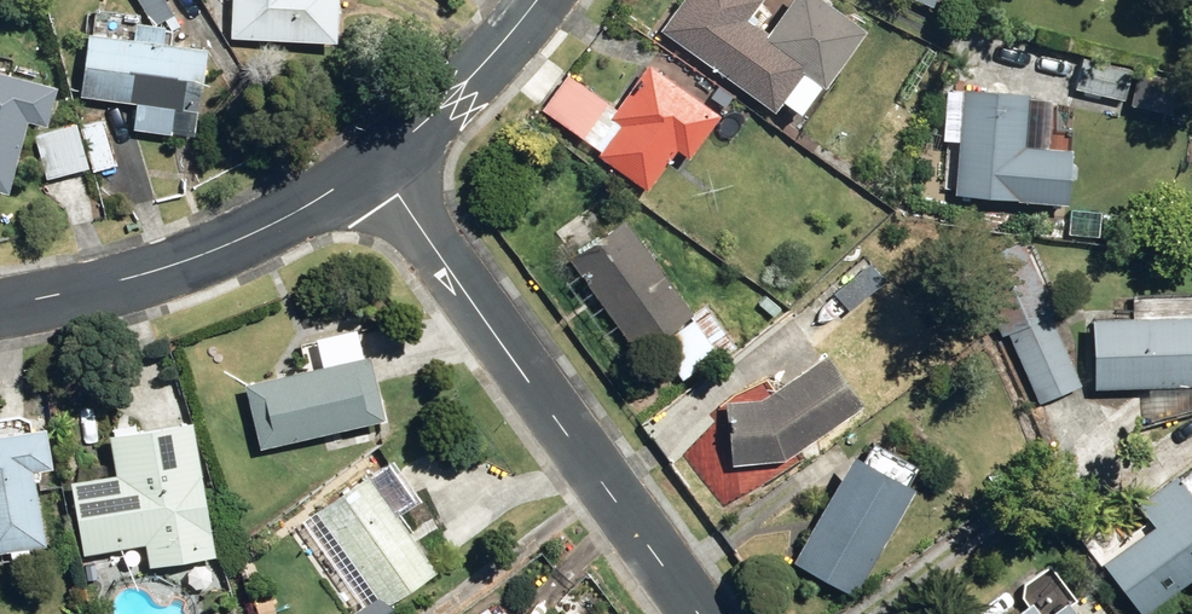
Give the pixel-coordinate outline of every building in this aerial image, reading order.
[(205,138),(209,112),(214,113),(223,50),(180,44),(183,31),(177,22),(171,25),(169,22),(184,14),(175,0),(144,0),(156,22),(150,22),(147,40),(102,33),(93,98),(146,105),(143,130),(205,138)] [(353,45),(356,0),(243,0),(241,39),(353,45)] [(787,106),(850,19),(824,0),(774,0),(756,26),(745,18),(749,12),(740,7),(745,0),(696,0),(669,37),(764,105),(771,94),(787,106)] [(1068,84),(1119,97),(1127,65),(1076,53),(1068,84)] [(590,151),(639,186),(668,144),(680,152),(711,109),(639,59),(607,103),(560,70),(535,105),(593,147),(590,151)] [(24,196),(43,122),(65,128),(75,88),(0,69),(0,189),(24,196)] [(948,189),(1059,195),(1061,142),(1018,140),(1021,84),(953,81),(953,87),(941,86),(939,135),(951,136),(948,189)] [(42,136),(55,180),(99,168),(100,174),(129,165),(115,115),(42,136)] [(560,253),(629,347),(683,307),(614,213),(560,253)] [(1002,330),(1035,401),(1078,381),(1045,311),(1049,309),(1012,231),(960,256),(996,333),(1002,330)] [(651,339),(675,375),(711,351),(712,353),(727,343),(698,300),(682,311),(685,315),(651,339)] [(1144,419),(1186,406),(1185,381),(1191,381),(1191,309),(1080,313),(1081,384),(1142,382),(1144,419)] [(361,347),(240,379),(255,444),(377,413),(361,347)] [(716,397),(719,463),(776,455),(849,398),(809,349),(754,393),(716,397)] [(182,416),(106,428),(113,471),(67,478),(80,551),(130,542),(142,540),(145,560),(205,550),(182,416)] [(34,539),(23,464),(44,461),(38,421),(0,427),(0,545),(34,539)] [(786,561),(845,590),(901,477),(870,462),(875,458),(878,450),(874,443),(866,441),(858,445),(856,452),(858,456),(841,448),(786,561)] [(1134,611),(1184,572),(1191,582),(1191,505),(1163,468),(1125,498),(1142,519),(1092,558),(1134,611)] [(363,472),(313,505),(378,599),(428,566),(363,472)] [(1053,593),(1033,609),(1022,596),(999,613),(1071,613),(1053,593)] [(202,613),(229,613),(227,603),(201,607),(202,613)]
